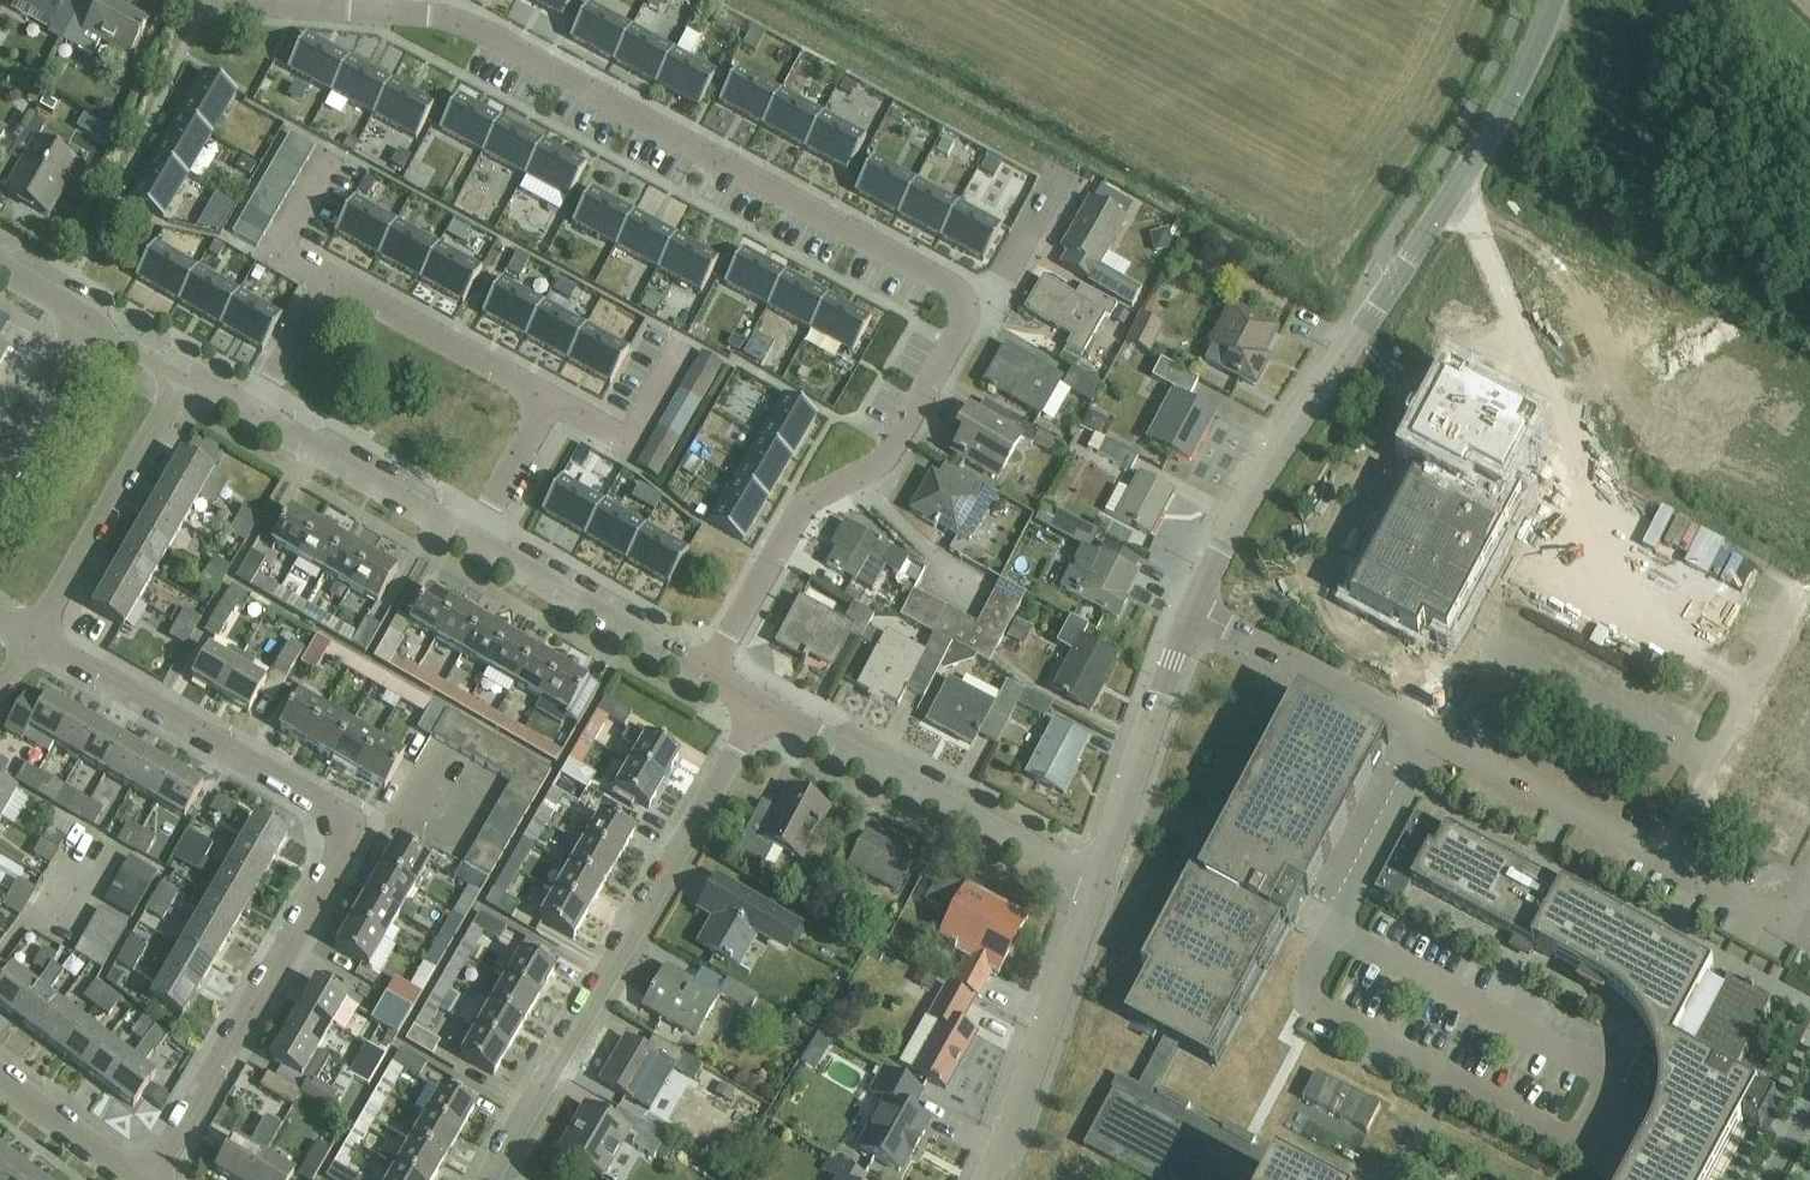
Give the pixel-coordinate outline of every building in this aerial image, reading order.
[(81,11),(67,3),(68,0),(16,0),(12,8),(67,38),(81,11)] [(573,0),(528,0),(563,19),(573,0)] [(658,11),(664,0),(650,0),(647,5),(658,11)] [(698,8),(708,13),(713,4),(705,0),(703,0),(698,8)] [(81,11),(67,38),(65,42),(92,57),(101,40),(132,57),(149,25),(105,1),(95,18),(81,11)] [(613,62),(631,28),(588,5),(570,39),(613,62)] [(754,26),(743,45),(756,52),(766,33),(754,26)] [(656,86),(674,52),(631,28),(613,62),(656,86)] [(684,53),(703,56),(706,34),(688,31),(684,53)] [(330,93),(349,59),(306,36),(287,70),(330,93)] [(699,109),(717,75),(674,52),(656,86),(699,109)] [(373,117),(392,83),(349,59),(330,93),(373,117)] [(762,126),(780,92),(737,69),(719,103),(762,126)] [(237,93),(204,74),(179,116),(212,136),(237,93)] [(847,77),(840,90),(852,96),(859,83),(847,77)] [(416,140),(435,106),(392,83),(373,117),(416,140)] [(39,104),(39,92),(30,92),(30,103),(39,104)] [(805,150),(823,115),(780,92),(762,126),(805,150)] [(482,154),(501,120),(458,97),(439,131),(482,154)] [(46,99),(40,109),(52,115),(57,106),(46,99)] [(94,102),(91,118),(107,122),(111,106),(94,102)] [(33,120),(18,146),(11,142),(4,155),(11,159),(23,166),(8,191),(48,214),(77,165),(38,142),(46,128),(41,125),(45,116),(38,112),(33,120)] [(848,173),(866,139),(823,115),(805,150),(848,173)] [(188,178),(212,136),(179,116),(154,158),(188,178)] [(525,177),(544,143),(501,120),(482,154),(525,177)] [(0,143),(9,128),(0,123),(0,144),(0,143)] [(315,148),(290,134),(283,146),(308,160),(315,148)] [(348,137),(341,148),(351,153),(357,142),(348,137)] [(942,137),(937,148),(949,155),(955,144),(942,137)] [(527,178),(520,190),(560,212),(567,200),(568,200),(580,178),(587,166),(544,143),(525,177),(527,178)] [(301,173),(308,160),(283,146),(276,159),(301,173)] [(397,150),(390,164),(403,171),(410,157),(397,150)] [(987,155),(979,168),(993,176),(1001,163),(987,155)] [(242,157),(236,168),(250,176),(256,165),(242,157)] [(163,220),(188,178),(154,158),(130,201),(163,220)] [(293,185),(301,173),(276,159),(268,171),(293,185)] [(897,216),(916,182),(873,159),(854,193),(897,216)] [(286,198),(293,185),(268,171),(261,184),(286,198)] [(366,177),(358,191),(367,195),(374,182),(366,177)] [(940,239),(959,205),(916,182),(897,216),(940,239)] [(286,198),(261,184),(254,196),(279,210),(286,198)] [(634,214),(591,190),(572,224),(615,248),(634,214)] [(1140,289),(1101,266),(1126,222),(1122,220),(1129,207),(1102,192),(1094,205),(1090,202),(1062,251),(1069,255),(1062,268),(1130,306),(1140,289)] [(279,210),(254,196),(247,209),(272,223),(279,210)] [(378,257),(396,223),(354,200),(335,234),(378,257)] [(983,262),(1002,228),(959,205),(940,239),(983,262)] [(272,223),(247,209),(240,221),(265,235),(272,223)] [(677,237),(634,214),(615,248),(658,271),(677,237)] [(265,235),(240,221),(233,234),(258,248),(265,235)] [(469,230),(453,221),(447,232),(463,241),(469,230)] [(421,281),(439,247),(396,223),(378,257),(421,281)] [(1168,228),(1150,234),(1155,253),(1174,248),(1168,228)] [(720,260),(677,237),(658,271),(701,294),(720,260)] [(215,244),(209,254),(218,259),(224,249),(215,244)] [(155,245),(136,278),(178,302),(197,269),(155,245)] [(463,304),(482,270),(439,247),(421,281),(463,304)] [(517,251),(507,269),(519,275),(529,258),(517,251)] [(767,308),(785,274),(742,251),(724,285),(767,308)] [(197,269),(178,302),(195,312),(220,327),(240,294),(197,269)] [(810,331),(828,297),(785,274),(767,308),(810,331)] [(573,305),(582,289),(560,276),(551,293),(573,305)] [(490,299),(482,314),(525,338),(543,304),(501,281),(490,299)] [(1045,282),(1028,311),(1074,338),(1068,349),(1084,358),(1107,318),(1111,320),(1118,308),(1083,288),(1076,300),(1045,282)] [(263,351),(282,318),(240,294),(220,327),(263,351)] [(647,296),(640,309),(653,317),(661,303),(647,296)] [(853,354),(871,320),(828,297),(810,331),(853,354)] [(543,304),(525,338),(568,361),(586,328),(543,304)] [(1118,308),(1111,320),(1123,326),(1129,315),(1118,308)] [(1277,331),(1232,308),(1205,359),(1224,370),(1256,387),(1266,368),(1263,367),(1267,357),(1264,356),(1277,331)] [(11,314),(0,310),(0,332),(4,334),(11,314)] [(1147,353),(1160,328),(1140,318),(1127,343),(1147,353)] [(586,328),(568,361),(610,385),(629,351),(586,328)] [(733,334),(727,345),(740,352),(746,341),(733,334)] [(1041,417),(1062,380),(1006,348),(985,385),(1041,417)] [(702,353),(695,364),(717,376),(723,365),(702,353)] [(1191,463),(1216,416),(1189,402),(1199,381),(1162,361),(1153,378),(1176,390),(1152,435),(1174,447),(1171,452),(1191,463)] [(695,364),(687,378),(709,391),(717,376),(695,364)] [(1074,369),(1064,386),(1093,403),(1103,385),(1074,369)] [(687,378),(680,391),(702,403),(709,391),(687,378)] [(1361,585),(1352,601),(1376,613),(1412,633),(1420,637),(1423,631),(1426,625),(1437,630),(1449,637),(1450,635),(1451,634),(1449,633),(1443,630),(1449,619),(1451,614),(1454,616),(1457,617),(1457,618),(1459,618),(1459,619),(1466,606),(1475,589),(1473,588),(1467,585),(1476,569),(1481,572),(1482,573),(1483,573),(1491,559),(1499,544),(1497,542),(1497,543),(1494,541),(1491,540),(1493,536),(1500,524),(1504,527),(1505,527),(1506,528),(1507,528),(1514,515),(1523,498),(1515,494),(1514,494),(1508,490),(1513,480),(1518,471),(1518,470),(1523,462),(1529,450),(1531,446),(1538,434),(1532,430),(1529,429),(1503,415),(1470,397),(1468,397),(1469,394),(1468,394),(1468,393),(1464,402),(1458,399),(1450,395),(1455,386),(1453,386),(1452,388),(1448,396),(1430,429),(1414,460),(1422,464),(1426,467),(1432,469),(1431,472),(1428,478),(1424,485),(1419,482),(1418,482),(1416,481),(1408,496),(1400,511),(1403,512),(1404,513),(1408,515),(1406,518),(1405,521),(1404,523),(1402,526),(1400,530),(1397,529),(1394,527),(1392,526),(1385,540),(1376,556),(1378,557),(1379,557),(1384,560),(1383,562),(1376,575),(1370,572),(1368,571),(1361,585)] [(680,391),(673,404),(695,415),(702,403),(680,391)] [(792,458),(817,416),(784,396),(759,439),(792,458)] [(984,401),(976,413),(970,409),(961,425),(966,430),(953,453),(986,472),(1000,480),(1005,471),(1022,441),(1032,447),(1034,444),(1040,433),(984,401)] [(673,404),(666,416),(688,428),(695,415),(673,404)] [(92,430),(100,416),(89,409),(81,423),(92,430)] [(1090,412),(1082,427),(1098,436),(1107,421),(1090,412)] [(666,416),(658,429),(680,441),(688,428),(666,416)] [(658,429),(651,441),(673,453),(680,441),(658,429)] [(1040,433),(1034,444),(1049,453),(1056,442),(1040,433)] [(1138,460),(1107,443),(1094,436),(1087,449),(1100,456),(1131,472),(1138,460)] [(768,500),(792,458),(759,439),(734,481),(768,500)] [(651,441),(644,454),(666,466),(673,453),(651,441)] [(644,454),(637,467),(659,479),(666,466),(644,454)] [(696,454),(686,471),(700,480),(711,463),(696,454)] [(182,455),(166,482),(198,500),(214,509),(229,482),(182,455)] [(933,474),(911,512),(936,526),(934,529),(937,530),(939,528),(941,523),(960,533),(972,540),(986,516),(998,495),(977,483),(944,464),(937,477),(933,474)] [(1152,537),(1159,523),(1158,523),(1174,494),(1140,476),(1132,492),(1120,486),(1106,512),(1118,519),(1131,526),(1152,537)] [(584,537),(603,503),(561,479),(542,512),(584,537)] [(743,542),(768,500),(734,481),(710,523),(743,542)] [(198,500),(166,482),(151,507),(183,526),(198,500)] [(646,528),(603,503),(584,537),(626,561),(646,528)] [(1042,505),(1034,521),(1050,529),(1089,549),(1096,534),(1042,505)] [(183,526),(151,507),(136,533),(168,551),(183,526)] [(236,522),(253,531),(260,518),(244,508),(236,522)] [(277,537),(272,545),(299,560),(318,527),(291,512),(290,514),(277,537)] [(253,531),(236,522),(229,535),(245,544),(253,531)] [(907,559),(887,547),(845,524),(835,542),(840,544),(827,567),(865,588),(878,564),(898,576),(907,559)] [(345,542),(318,527),(299,560),(325,576),(345,542)] [(669,585),(688,552),(646,528),(626,561),(669,585)] [(1638,551),(1661,563),(1672,544),(1649,531),(1638,551)] [(168,551),(136,533),(122,559),(153,577),(168,551)] [(370,557),(345,542),(325,576),(351,590),(370,557)] [(1069,572),(1060,588),(1119,620),(1129,601),(1126,600),(1139,576),(1134,573),(1139,563),(1104,544),(1098,555),(1092,551),(1082,546),(1074,562),(1078,564),(1073,574),(1069,572)] [(252,588),(259,575),(267,562),(251,553),(236,579),(252,588)] [(1699,586),(1725,596),(1740,557),(1730,553),(1727,560),(1711,554),(1699,586)] [(370,557),(351,590),(378,606),(397,573),(370,557)] [(122,559),(107,585),(139,603),(153,577),(122,559)] [(206,573),(223,583),(230,570),(214,560),(206,573)] [(307,593),(314,579),(296,570),(289,585),(307,593)] [(223,583),(206,573),(199,586),(215,596),(223,583)] [(259,575),(252,588),(275,602),(283,589),(259,575)] [(1002,582),(994,597),(1019,610),(1027,595),(1002,582)] [(139,603),(107,585),(91,611),(123,630),(139,603)] [(233,587),(225,601),(207,632),(221,640),(238,609),(243,612),(251,598),(233,587)] [(849,587),(843,597),(859,606),(865,596),(849,587)] [(309,604),(283,589),(275,602),(302,617),(309,604)] [(412,621),(410,624),(411,625),(437,640),(457,607),(429,591),(412,621)] [(917,626),(931,601),(915,592),(901,617),(917,626)] [(994,597),(986,611),(1011,625),(1019,610),(994,597)] [(947,610),(931,601),(917,626),(934,635),(947,610)] [(869,629),(875,618),(854,606),(844,625),(802,603),(779,645),(804,659),(802,663),(805,664),(810,655),(832,667),(850,634),(862,641),(869,629)] [(309,604),(302,617),(327,632),(335,619),(309,604)] [(457,607),(437,640),(463,655),(482,621),(457,607)] [(176,625),(193,635),(201,621),(177,608),(170,621),(176,625)] [(962,618),(947,610),(934,635),(935,636),(949,643),(962,618)] [(986,611),(978,627),(1003,640),(1011,625),(986,611)] [(1056,642),(1075,653),(1054,692),(1092,712),(1099,698),(1097,697),(1117,658),(1083,640),(1089,628),(1069,617),(1056,642)] [(949,643),(954,646),(965,652),(978,627),(962,618),(949,643)] [(335,619),(327,632),(352,646),(359,633),(335,619)] [(367,619),(359,633),(352,646),(367,654),(382,628),(367,619)] [(482,621),(463,655),(490,670),(509,637),(482,621)] [(1017,621),(1008,638),(1023,645),(1032,628),(1017,621)] [(193,635),(176,625),(169,638),(185,648),(193,635)] [(965,652),(975,658),(990,666),(1003,640),(978,627),(965,652)] [(869,629),(862,641),(869,645),(876,632),(869,629)] [(389,633),(374,659),(389,668),(396,655),(404,641),(389,633)] [(954,646),(949,643),(935,636),(926,653),(888,633),(880,649),(860,686),(899,707),(908,689),(925,699),(941,670),(954,646)] [(509,637),(490,670),(516,686),(536,652),(509,637)] [(326,657),(333,646),(318,638),(303,666),(317,674),(326,657)] [(292,643),(275,672),(289,680),(305,651),(292,643)] [(356,660),(333,646),(326,657),(350,671),(356,660)] [(975,658),(965,652),(954,646),(941,670),(944,672),(973,662),(975,658)] [(221,697),(244,657),(233,651),(227,661),(210,651),(193,681),(221,697)] [(536,652),(516,686),(543,701),(562,667),(536,652)] [(421,669),(396,655),(389,668),(413,682),(421,669)] [(244,657),(221,697),(250,714),(261,696),(268,684),(250,674),(256,664),(244,657)] [(383,675),(356,660),(350,671),(376,686),(383,675)] [(543,701),(537,710),(562,725),(566,718),(580,726),(601,689),(589,682),(562,667),(543,701)] [(421,669),(413,682),(439,697),(447,684),(421,669)] [(383,675),(376,686),(402,701),(408,690),(383,675)] [(950,683),(928,724),(973,747),(979,735),(992,712),(1009,722),(1023,695),(1008,687),(1003,697),(967,678),(961,689),(950,683)] [(473,699),(447,684),(439,697),(466,712),(473,699)] [(408,690),(402,701),(426,715),(433,704),(408,690)] [(1051,706),(1027,693),(1019,706),(1045,719),(1051,706)] [(1279,1179),(1313,1179),(1253,1148),(1256,1142),(1255,1141),(1254,1142),(1244,1137),(1245,1136),(1227,1127),(1224,1133),(1188,1113),(1191,1108),(1190,1107),(1189,1108),(1179,1102),(1180,1102),(1162,1092),(1159,1098),(1154,1095),(1179,1048),(1217,1068),(1292,928),(1290,927),(1307,896),(1309,897),(1390,744),(1300,696),(1215,854),(1127,1020),(1165,1041),(1139,1088),(1119,1077),(1111,1091),(1114,1093),(1085,1148),(1086,1149),(1092,1141),(1164,1179),(1259,1179),(1263,1172),(1279,1179)] [(51,755),(56,746),(74,714),(48,698),(43,707),(25,697),(4,732),(21,743),(23,739),(51,755)] [(306,747),(326,712),(300,697),(280,731),(306,747)] [(473,699),(466,712),(492,727),(500,714),(473,699)] [(584,737),(595,744),(609,720),(625,729),(634,714),(606,699),(584,737)] [(433,704),(426,715),(417,732),(432,740),(433,738),(448,713),(433,704)] [(353,727),(326,712),(306,747),(333,762),(353,727)] [(462,721),(448,713),(433,738),(448,747),(462,721)] [(100,729),(74,714),(56,746),(81,761),(100,729)] [(526,729),(500,714),(492,727),(519,742),(526,729)] [(462,721),(448,747),(461,754),(475,729),(462,721)] [(1767,723),(1737,799),(1776,814),(1782,797),(1797,803),(1809,771),(1809,740),(1767,723)] [(1069,781),(1090,742),(1055,724),(1027,776),(1065,796),(1072,782),(1069,781)] [(353,727),(333,762),(359,777),(378,742),(353,727)] [(630,729),(623,741),(638,750),(630,764),(664,784),(679,757),(680,755),(631,727),(630,729)] [(126,744),(100,729),(81,761),(107,776),(126,744)] [(475,729),(461,754),(474,762),(488,736),(475,729)] [(550,743),(526,729),(519,742),(543,757),(550,743)] [(502,744),(488,736),(474,762),(487,769),(502,744)] [(595,744),(584,737),(562,777),(589,792),(597,778),(581,768),(595,744)] [(378,742),(359,777),(386,792),(406,758),(378,742)] [(550,743),(543,757),(557,765),(565,752),(550,743)] [(151,758),(126,744),(107,776),(133,791),(151,758)] [(515,752),(502,744),(487,769),(501,777),(515,752)] [(552,773),(515,752),(501,777),(513,784),(538,798),(552,773)] [(3,774),(10,763),(0,757),(0,773),(3,774)] [(177,773),(151,758),(133,791),(158,806),(177,773)] [(630,764),(611,797),(631,808),(634,802),(649,810),(664,784),(630,764)] [(31,790),(40,774),(27,766),(17,783),(31,790)] [(204,789),(177,773),(158,806),(185,821),(204,789)] [(66,789),(40,774),(31,790),(56,805),(66,789)] [(589,792),(562,777),(561,776),(552,791),(564,798),(580,807),(589,792)] [(2,821),(14,828),(30,801),(18,794),(0,784),(0,819),(2,821)] [(513,784),(506,796),(531,810),(538,798),(513,784)] [(552,791),(538,816),(550,822),(564,798),(552,791)] [(756,818),(738,852),(765,866),(777,844),(804,859),(828,814),(788,792),(778,811),(771,825),(756,817),(756,818)] [(82,820),(92,804),(78,796),(68,812),(82,820)] [(506,796),(499,808),(524,822),(531,810),(506,796)] [(229,822),(237,808),(221,799),(213,812),(229,822)] [(104,811),(92,804),(82,820),(95,827),(104,811)] [(499,808),(493,820),(518,834),(524,822),(499,808)] [(1376,890),(1389,897),(1401,904),(1406,896),(1412,884),(1444,900),(1459,908),(1471,915),(1490,925),(1517,940),(1515,944),(1534,955),(1537,950),(1561,963),(1602,985),(1605,987),(1608,989),(1610,990),(1612,992),(1615,993),(1617,995),(1620,998),(1623,1000),(1626,1003),(1629,1006),(1632,1008),(1637,1015),(1642,1021),(1646,1028),(1650,1036),(1654,1043),(1655,1047),(1656,1050),(1657,1054),(1658,1057),(1659,1061),(1649,1080),(1641,1095),(1651,1101),(1658,1105),(1660,1106),(1659,1113),(1657,1120),(1655,1127),(1652,1134),(1648,1140),(1634,1167),(1627,1179),(1712,1179),(1718,1170),(1726,1154),(1744,1121),(1747,1123),(1746,1125),(1761,1133),(1777,1103),(1762,1095),(1761,1097),(1757,1095),(1759,1092),(1757,1091),(1759,1088),(1751,1084),(1757,1071),(1743,1063),(1751,1050),(1753,1050),(1756,1050),(1759,1048),(1761,1046),(1761,1044),(1761,1041),(1760,1038),(1758,1036),(1775,1007),(1740,988),(1740,989),(1723,980),(1725,977),(1723,976),(1698,963),(1682,954),(1666,946),(1650,937),(1632,928),(1636,919),(1638,920),(1639,919),(1599,898),(1599,899),(1600,900),(1596,908),(1563,891),(1545,881),(1532,874),(1522,869),(1500,857),(1478,845),(1449,830),(1443,841),(1440,846),(1434,843),(1438,835),(1442,827),(1432,822),(1429,820),(1416,813),(1409,828),(1396,853),(1376,890)] [(538,816),(523,842),(534,849),(550,822),(538,816)] [(586,844),(620,863),(635,836),(602,817),(586,844)] [(241,846),(273,864),(288,838),(256,820),(241,846)] [(518,834),(493,820),(486,832),(511,845),(518,834)] [(133,850),(142,833),(130,826),(121,843),(133,850)] [(50,831),(42,844),(59,853),(66,840),(50,831)] [(486,832),(479,843),(504,857),(511,845),(486,832)] [(142,833),(133,850),(146,857),(156,841),(142,833)] [(190,833),(183,847),(190,852),(207,861),(214,847),(198,838),(190,833)] [(899,894),(916,861),(867,835),(860,849),(847,842),(829,876),(844,884),(852,869),(899,894)] [(523,842),(508,868),(519,875),(534,849),(523,842)] [(479,843),(472,855),(497,869),(504,857),(479,843)] [(59,853),(42,844),(35,857),(51,867),(59,853)] [(397,844),(382,871),(416,890),(431,864),(397,844)] [(620,863),(586,844),(571,870),(605,889),(620,863)] [(241,846),(226,872),(258,890),(273,864),(241,846)] [(183,847),(175,860),(183,864),(199,874),(207,861),(190,852),(183,847)] [(497,869),(472,855),(465,868),(490,882),(497,869)] [(123,875),(150,891),(158,876),(131,860),(123,875)] [(490,882),(465,868),(463,866),(454,881),(468,889),(481,897),(490,882)] [(519,875),(508,868),(494,892),(506,898),(519,875)] [(571,870),(556,897),(589,916),(605,889),(571,870)] [(382,871),(367,897),(401,916),(416,890),(382,871)] [(258,890),(226,872),(211,897),(243,916),(258,890)] [(150,891),(123,875),(114,889),(141,905),(150,891)] [(1000,976),(1029,920),(966,887),(965,890),(939,876),(928,897),(953,910),(936,943),(967,959),(953,986),(979,1000),(993,973),(1000,976)] [(789,950),(802,927),(719,879),(705,903),(719,911),(699,945),(740,969),(761,933),(789,950)] [(13,896),(29,905),(36,892),(20,883),(13,896)] [(162,886),(155,899),(172,909),(179,896),(162,886)] [(141,905),(114,889),(106,904),(133,920),(141,905)] [(468,889),(454,912),(468,920),(481,897),(468,889)] [(506,898),(494,892),(486,906),(513,922),(521,907),(506,898)] [(29,905),(13,896),(5,909),(21,918),(29,905)] [(243,916),(211,897),(197,923),(228,941),(243,916)] [(401,916),(367,897),(352,923),(386,943),(401,916)] [(589,916),(556,897),(541,922),(575,941),(589,916)] [(172,909),(155,899),(147,913),(164,922),(172,909)] [(101,912),(92,927),(119,943),(128,928),(101,912)] [(468,920),(454,912),(439,939),(452,946),(468,920)] [(482,914),(473,929),(484,936),(500,945),(509,930),(482,914)] [(228,941),(197,923),(182,949),(214,967),(228,941)] [(386,943),(352,923),(336,950),(370,969),(386,943)] [(119,943),(92,927),(84,941),(111,957),(119,943)] [(473,929),(459,953),(471,959),(484,936),(473,929)] [(125,952),(142,961),(149,948),(132,939),(125,952)] [(452,946),(439,939),(424,965),(437,973),(452,946)] [(111,957),(84,941),(75,956),(80,959),(91,965),(102,972),(111,957)] [(48,974),(51,967),(58,955),(43,947),(34,966),(47,973),(48,974)] [(182,949),(167,974),(199,993),(214,967),(182,949)] [(142,961),(125,952),(117,965),(134,974),(142,961)] [(471,959),(459,953),(444,978),(456,985),(471,959)] [(522,954),(507,980),(540,999),(555,973),(522,954)] [(80,959),(76,964),(87,971),(91,965),(80,959)] [(437,973),(424,965),(410,989),(396,981),(388,996),(414,1012),(437,973)] [(51,967),(48,974),(48,975),(36,989),(14,1019),(38,1036),(60,1007),(47,997),(63,976),(51,967)] [(111,970),(105,979),(115,987),(121,976),(111,970)] [(0,988),(0,1008),(14,1019),(36,989),(12,971),(0,988)] [(920,971),(914,981),(931,991),(937,980),(920,971)] [(199,993),(167,974),(152,1001),(184,1019),(199,993)] [(699,1035),(719,1000),(693,985),(691,990),(663,974),(644,1008),(673,1025),(676,1021),(699,1035)] [(444,978),(429,1005),(440,1011),(456,985),(444,978)] [(507,980),(492,1006),(525,1025),(540,999),(507,980)] [(317,983),(301,1010),(333,1028),(348,1002),(317,983)] [(749,1013),(757,999),(729,983),(721,997),(749,1013)] [(97,1009),(109,994),(96,985),(85,1000),(97,1009)] [(949,1092),(979,1037),(961,1027),(974,1004),(947,989),(930,1019),(940,1025),(914,1072),(949,1092)] [(109,994),(97,1009),(109,1018),(121,1003),(109,994)] [(414,1012),(388,996),(373,1022),(390,1032),(399,1037),(414,1012)] [(352,1001),(341,1023),(360,1034),(372,1012),(352,1001)] [(429,1005),(415,1028),(427,1035),(440,1011),(429,1005)] [(492,1006),(477,1032),(510,1052),(525,1025),(492,1006)] [(60,1007),(38,1036),(62,1054),(84,1025),(60,1007)] [(301,1010),(286,1036),(318,1054),(333,1028),(301,1010)] [(144,1044),(156,1029),(144,1020),(132,1035),(144,1044)] [(108,1043),(84,1025),(62,1054),(86,1072),(108,1043)] [(427,1035),(415,1028),(406,1043),(434,1059),(442,1044),(427,1035)] [(144,1044),(132,1061),(110,1090),(134,1109),(156,1079),(143,1069),(156,1053),(157,1053),(168,1038),(156,1029),(144,1044)] [(510,1052),(477,1032),(461,1058),(495,1078),(510,1052)] [(819,1035),(801,1064),(816,1073),(833,1044),(819,1035)] [(286,1036),(271,1062),(282,1068),(275,1080),(300,1095),(301,1094),(302,1095),(330,1111),(336,1114),(344,1100),(316,1084),(329,1061),(318,1054),(286,1036)] [(625,1040),(599,1084),(635,1105),(648,1112),(673,1070),(677,1072),(693,1081),(701,1067),(685,1057),(654,1039),(647,1052),(625,1040)] [(132,1061),(108,1043),(86,1072),(110,1090),(132,1061)] [(350,1079),(369,1089),(386,1059),(368,1048),(350,1079)] [(401,1052),(394,1066),(405,1072),(421,1081),(429,1068),(401,1052)] [(394,1066),(379,1090),(391,1097),(405,1072),(394,1066)] [(900,1174),(911,1156),(914,1157),(921,1146),(918,1144),(929,1125),(913,1116),(925,1096),(886,1072),(874,1092),(890,1102),(861,1151),(900,1174)] [(1368,1133),(1381,1107),(1317,1074),(1305,1098),(1303,1100),(1306,1101),(1368,1133)] [(269,1076),(261,1090),(295,1110),(302,1096),(300,1095),(275,1080),(269,1076)] [(722,1082),(717,1091),(730,1098),(735,1089),(722,1082)] [(161,1109),(170,1098),(153,1085),(145,1096),(161,1109)] [(379,1090),(364,1116),(376,1123),(391,1097),(379,1090)] [(442,1092),(427,1118),(460,1137),(475,1111),(442,1092)] [(665,1138),(654,1132),(617,1111),(610,1123),(585,1108),(558,1153),(603,1179),(629,1134),(637,1139),(632,1147),(642,1153),(653,1159),(655,1155),(664,1160),(671,1147),(663,1142),(665,1138)] [(376,1123),(364,1116),(349,1142),(361,1149),(376,1123)] [(265,1159),(263,1158),(280,1127),(265,1118),(247,1148),(236,1142),(217,1174),(228,1179),(253,1179),(265,1159)] [(427,1118),(412,1144),(445,1163),(460,1137),(427,1118)] [(349,1142),(335,1166),(347,1173),(361,1149),(349,1142)] [(397,1170),(414,1179),(435,1179),(445,1163),(412,1144),(397,1170)] [(301,1179),(316,1179),(331,1155),(318,1147),(299,1179),(301,1179)] [(21,1166),(0,1150),(0,1179),(11,1179),(21,1166)] [(866,1179),(830,1158),(822,1171),(838,1179),(866,1179)] [(253,1179),(293,1179),(295,1176),(265,1159),(253,1179)] [(11,1179),(40,1179),(21,1166),(11,1179)] [(335,1166),(327,1179),(360,1179),(347,1173),(335,1166)] [(397,1170),(391,1179),(414,1179),(397,1170)]
